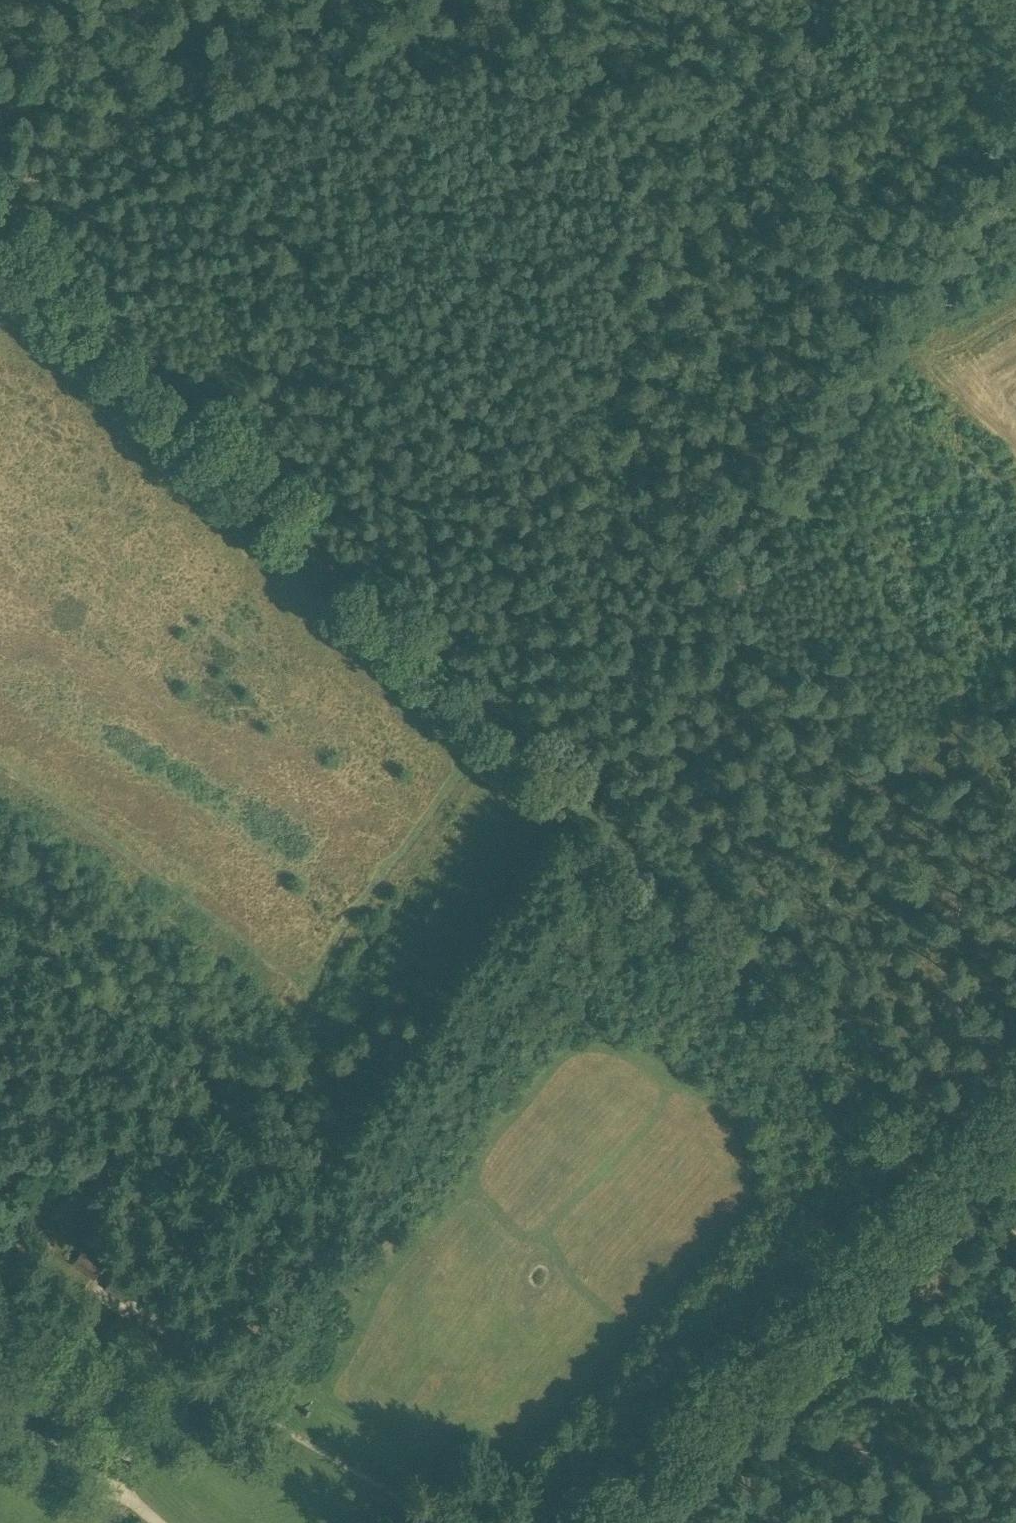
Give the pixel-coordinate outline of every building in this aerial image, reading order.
[(80,1254),(71,1265),(92,1281),(101,1270),(80,1254)] [(160,1367),(171,1352),(118,1315),(107,1331),(160,1367)]
